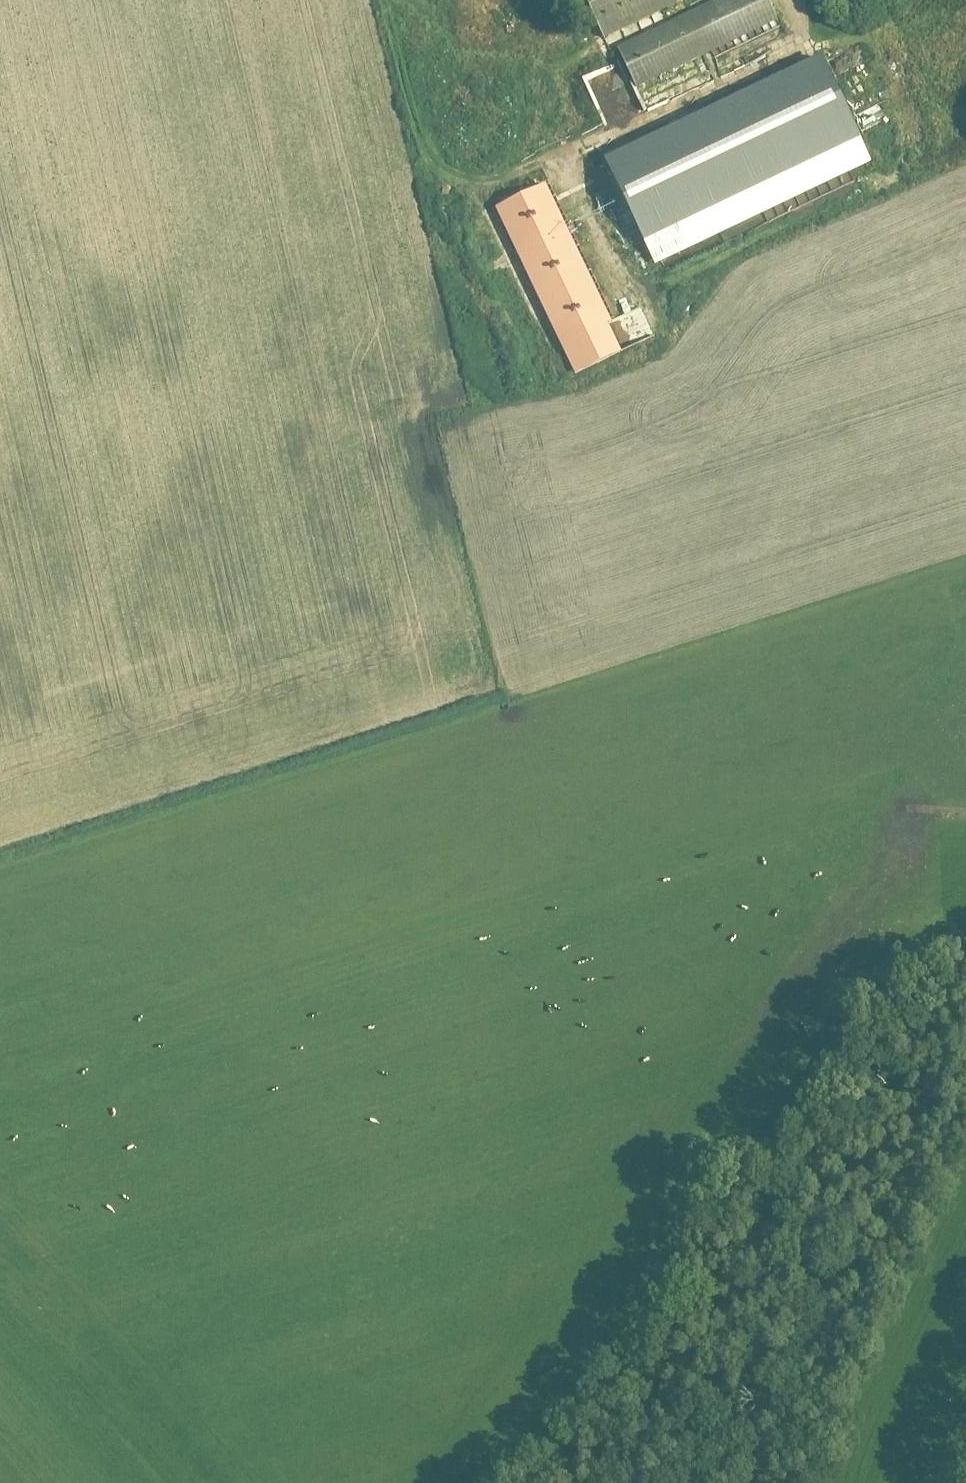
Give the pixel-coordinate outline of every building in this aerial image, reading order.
[(674,0),(583,0),(602,39),(676,3),(674,0)] [(776,21),(766,0),(720,0),(617,50),(635,89),(776,21)] [(857,136),(821,60),(604,163),(640,239),(857,136)] [(545,188),(544,187),(495,211),(499,210),(564,346),(606,325),(541,189),(545,188)]
